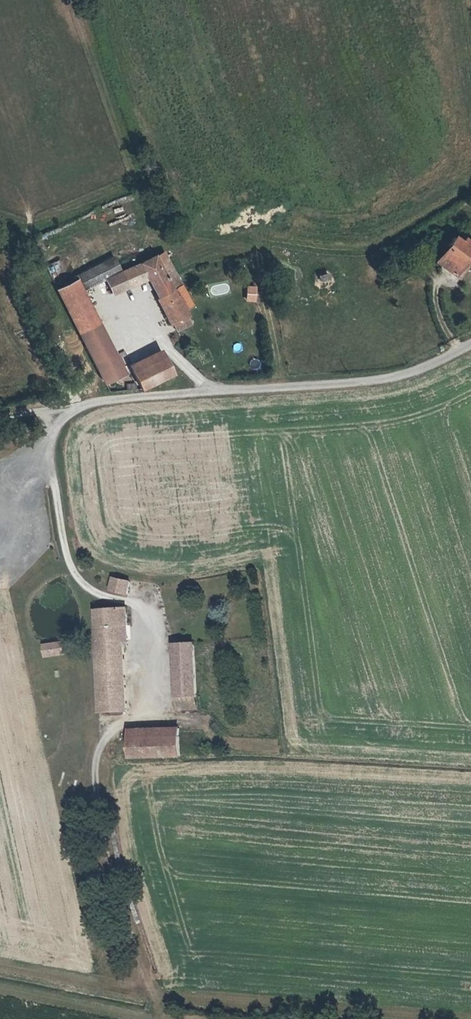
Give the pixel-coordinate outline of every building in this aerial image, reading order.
[(470,262),(470,240),(468,238),(465,240),(463,239),(461,242),(454,237),(436,261),(457,277),(469,261),(470,262)] [(168,281),(176,277),(162,251),(154,255),(168,281)] [(136,265),(121,272),(105,279),(111,293),(147,278),(176,331),(191,324),(177,296),(175,297),(172,291),(181,286),(176,277),(168,281),(154,255),(136,265)] [(76,280),(82,291),(105,279),(121,272),(113,257),(74,276),(76,280)] [(59,260),(47,266),(51,275),(63,269),(59,260)] [(328,273),(318,276),(320,283),(330,280),(328,273)] [(124,374),(82,291),(76,280),(57,289),(105,383),(124,374)] [(254,300),(255,288),(247,287),(246,299),(254,300)] [(132,370),(141,389),(173,373),(163,355),(132,370)] [(126,594),(129,582),(113,578),(111,591),(126,594)] [(126,711),(122,640),(121,627),(127,626),(126,609),(95,612),(100,713),(126,711)] [(45,657),(64,653),(63,643),(43,646),(45,657)] [(173,645),(177,696),(196,696),(192,644),(173,645)] [(196,696),(177,696),(178,709),(197,708),(196,696)] [(218,722),(211,728),(218,736),(225,731),(218,722)] [(130,758),(180,756),(179,737),(129,739),(130,758)]
